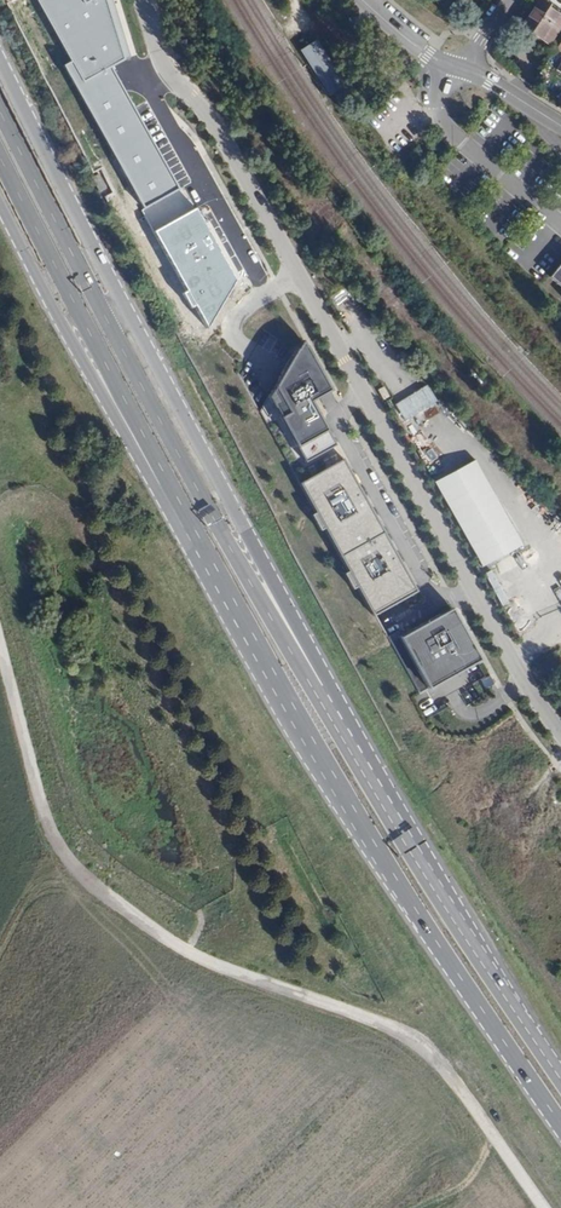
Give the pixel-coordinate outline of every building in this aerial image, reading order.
[(72,61),(83,82),(109,67),(130,56),(114,9),(111,0),(37,0),(72,61)] [(542,39),(547,31),(553,35),(560,22),(560,18),(547,9),(549,6),(539,0),(522,26),(542,39)] [(547,31),(542,39),(548,42),(553,35),(547,31)] [(298,50),(327,95),(343,85),(314,40),(298,50)] [(178,189),(109,67),(83,82),(72,61),(63,66),(143,208),(178,189)] [(195,208),(178,189),(143,208),(141,210),(154,230),(207,328),(237,280),(195,208)] [(548,277),(560,287),(560,262),(548,277)] [(331,392),(303,341),(285,370),(268,398),(304,464),(335,447),(311,403),(331,392)] [(265,420),(273,416),(267,403),(258,407),(265,420)] [(475,460),(435,482),(481,567),(521,545),(475,460)] [(299,485),(372,618),(416,593),(342,461),(299,485)] [(500,606),(508,602),(490,569),(483,573),(500,606)] [(442,623),(455,616),(451,609),(438,616),(442,623)] [(445,681),(480,661),(455,616),(442,623),(438,616),(398,639),(427,691),(445,681)] [(488,674),(479,679),(484,688),(493,684),(488,674)]
